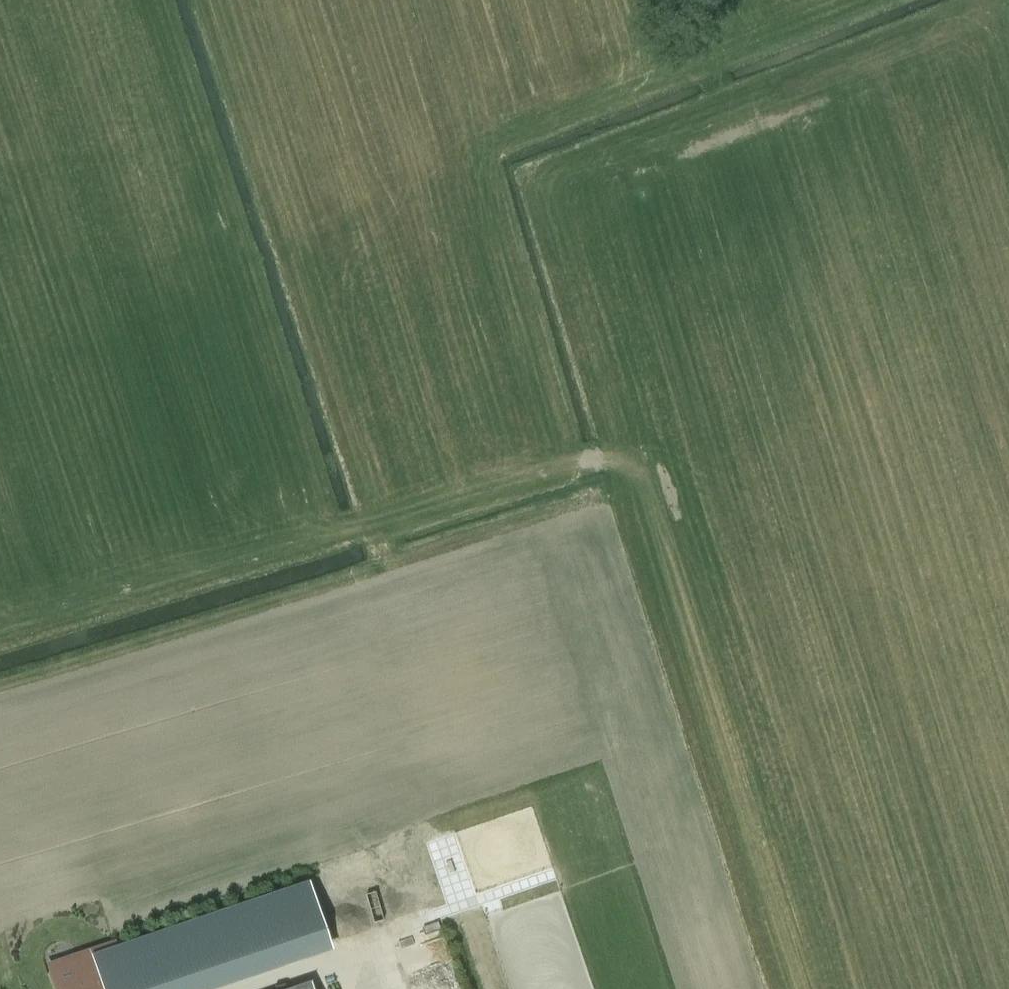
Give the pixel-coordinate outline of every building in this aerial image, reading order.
[(71,988),(115,988),(98,938),(58,951),(71,988)]
